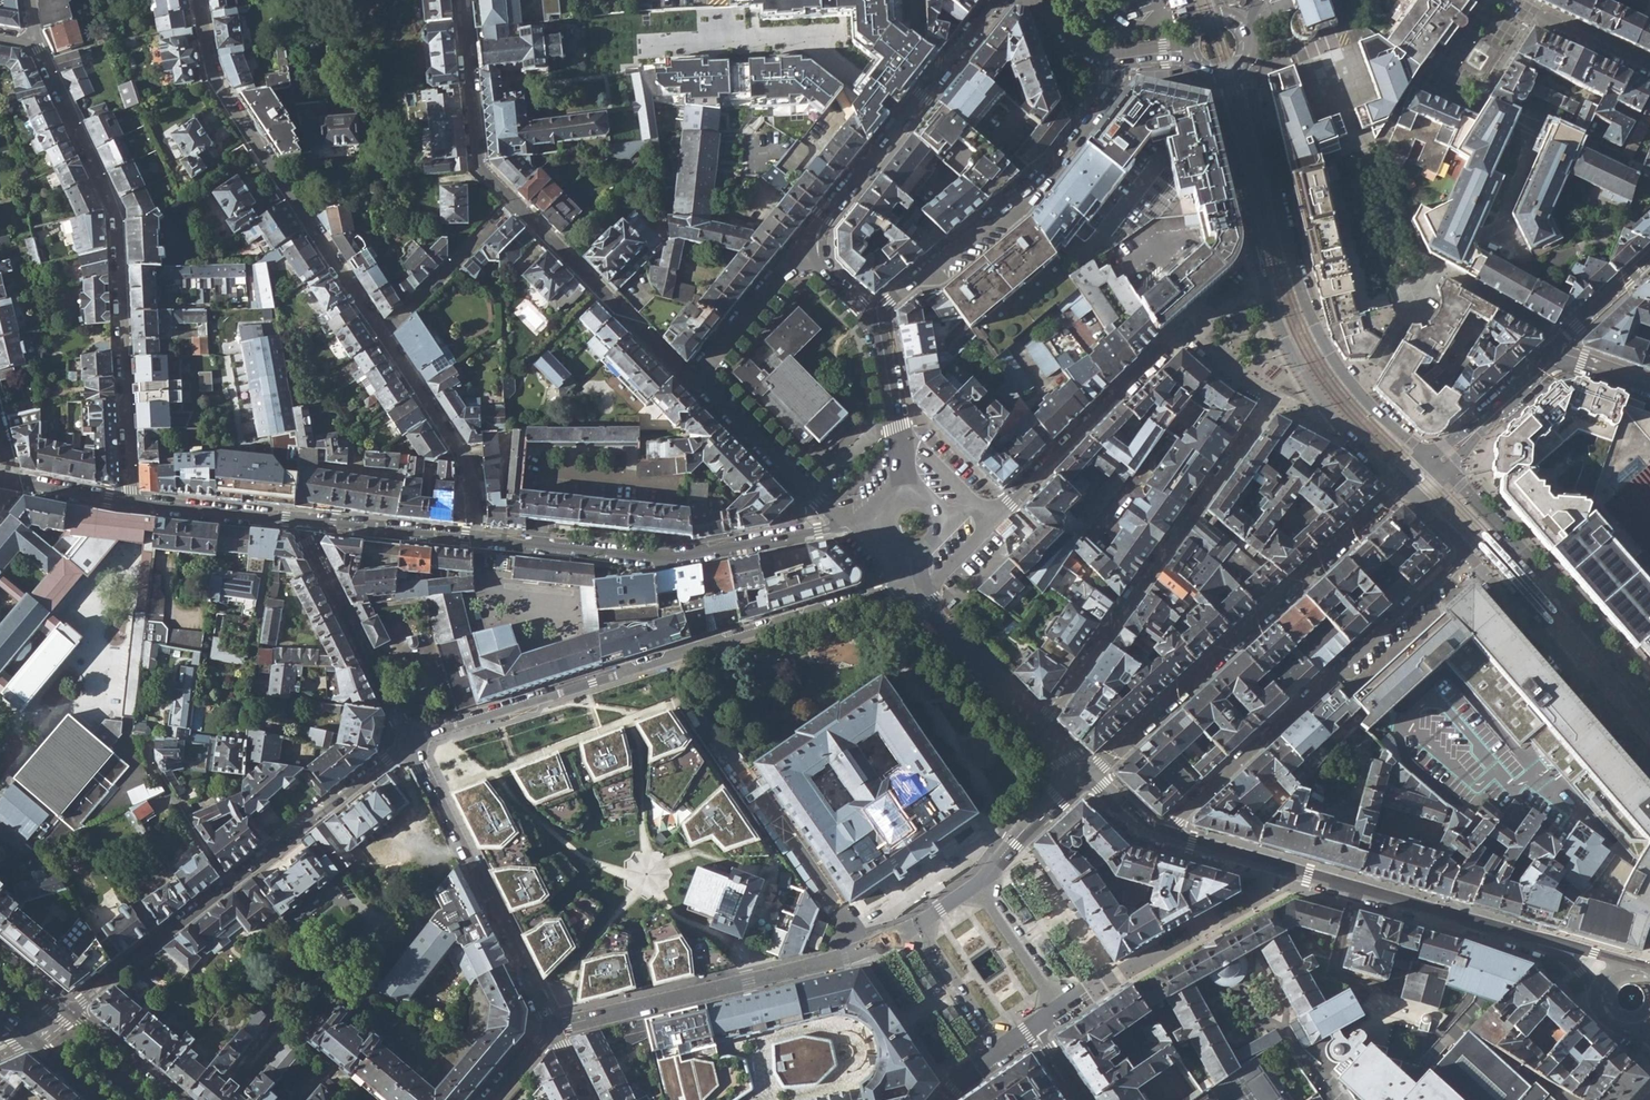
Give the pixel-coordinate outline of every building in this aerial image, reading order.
[(49,27),(72,20),(67,2),(69,1),(69,0),(39,0),(41,18),(44,29),(49,27)] [(157,33),(185,28),(182,11),(189,10),(187,0),(154,0),(155,10),(154,11),(157,33)] [(211,12),(237,7),(239,7),(238,0),(209,0),(211,12)] [(432,22),(451,20),(449,0),(430,0),(432,22)] [(519,0),(472,0),(475,30),(495,28),(522,25),(519,0)] [(561,15),(560,0),(543,0),(544,17),(561,15)] [(731,4),(739,4),(740,8),(753,7),(765,5),(765,11),(777,11),(777,15),(793,14),(793,11),(839,9),(840,14),(851,13),(850,0),(731,0),(731,4)] [(851,13),(852,40),(869,40),(869,48),(875,57),(867,67),(845,93),(867,141),(903,96),(938,51),(926,48),(891,29),(890,0),(850,0),(851,13)] [(960,23),(968,14),(951,0),(949,0),(945,5),(937,0),(924,0),(925,26),(926,48),(938,51),(956,28),(938,25),(937,5),(960,23)] [(979,0),(951,0),(968,14),(979,0)] [(1326,0),(1292,0),(1296,11),(1297,13),(1293,16),(1292,18),(1291,19),(1290,21),(1289,23),(1289,25),(1289,26),(1290,28),(1290,29),(1291,31),(1291,32),(1293,34),(1294,35),(1296,36),(1297,37),(1299,38),(1302,40),(1306,40),(1312,38),(1310,32),(1326,26),(1325,24),(1334,20),(1326,0)] [(1384,41),(1419,67),(1422,63),(1439,43),(1444,46),(1457,29),(1464,30),(1467,26),(1466,22),(1464,20),(1474,7),(1465,0),(1413,0),(1414,1),(1408,9),(1407,8),(1404,8),(1401,10),(1400,15),(1402,17),(1384,41)] [(1585,29),(1598,0),(1526,0),(1585,29)] [(1604,1),(1603,0),(1598,0),(1585,29),(1611,41),(1622,17),(1601,7),(1604,1)] [(1644,8),(1648,0),(1625,0),(1644,8)] [(211,12),(219,59),(243,55),(245,55),(237,7),(211,12)] [(0,10),(0,24),(19,27),(18,13),(0,10)] [(1013,11),(970,66),(991,84),(1005,65),(1011,63),(1013,67),(1043,58),(1027,13),(1013,11)] [(1643,27),(1622,17),(1611,41),(1632,50),(1643,27)] [(74,19),(72,20),(49,27),(58,52),(83,42),(74,19)] [(440,88),(440,91),(458,89),(451,20),(432,22),(425,23),(426,28),(424,28),(421,32),(422,41),(428,45),(431,72),(427,78),(428,85),(433,89),(440,88)] [(193,27),(185,28),(157,33),(164,72),(172,71),(174,86),(193,82),(191,68),(199,68),(196,49),(190,51),(188,38),(194,37),(193,27)] [(1643,27),(1632,50),(1649,59),(1649,30),(1643,27)] [(495,28),(475,30),(477,49),(480,69),(500,66),(523,64),(524,72),(549,69),(548,60),(563,58),(561,36),(545,38),(544,28),(520,31),(520,39),(497,42),(495,28)] [(1534,30),(1517,56),(1534,65),(1562,79),(1602,99),(1616,69),(1534,30)] [(93,34),(96,44),(104,42),(109,41),(107,31),(93,34)] [(1379,130),(1419,67),(1384,41),(1379,37),(1358,44),(1378,102),(1354,111),(1360,131),(1369,128),(1370,132),(1379,130)] [(12,75),(35,69),(30,59),(19,50),(0,47),(0,64),(3,65),(10,71),(12,75)] [(55,58),(76,101),(95,91),(80,55),(91,51),(90,47),(55,58)] [(228,83),(239,100),(247,96),(257,94),(243,55),(219,59),(228,83)] [(1517,56),(1496,92),(1514,100),(1519,102),(1525,100),(1530,94),(1534,88),(1533,84),(1536,77),(1534,74),(1530,72),(1534,65),(1517,56)] [(267,80),(268,92),(271,91),(282,90),(292,87),(287,58),(279,60),(280,72),(271,74),(267,80)] [(674,68),(657,69),(657,82),(668,90),(682,89),(683,97),(693,97),(693,101),(721,99),(721,95),(751,93),(752,98),(769,97),(769,100),(793,100),(793,95),(803,95),(811,102),(815,99),(827,110),(845,88),(812,62),(803,62),(803,58),(781,59),(782,64),(767,65),(767,59),(749,60),(749,64),(731,65),(731,60),(710,61),(710,67),(705,68),(704,61),(674,62),(674,68)] [(1060,102),(1043,58),(1013,67),(1012,67),(1016,80),(1019,79),(1026,98),(1019,107),(1040,124),(1060,102)] [(500,66),(480,69),(490,161),(530,155),(533,155),(531,145),(605,135),(609,135),(606,114),(527,125),(523,97),(505,100),(501,73),(500,66)] [(970,66),(940,103),(985,142),(1015,104),(991,84),(970,66)] [(1288,169),(1290,174),(1318,167),(1321,167),(1320,161),(1317,151),(1338,144),(1337,139),(1345,136),(1338,116),(1314,125),(1292,67),(1279,72),(1275,73),(1275,77),(1269,79),(1270,84),(1287,164),(1288,169)] [(18,102),(21,101),(47,94),(35,69),(12,75),(18,102)] [(1616,69),(1602,99),(1601,102),(1594,115),(1612,124),(1603,140),(1621,148),(1633,124),(1614,114),(1613,110),(1617,103),(1639,114),(1649,93),(1649,84),(1616,69)] [(633,76),(640,140),(656,139),(653,93),(642,75),(633,76)] [(119,87),(126,109),(135,105),(139,104),(132,83),(119,87)] [(1533,95),(1562,110),(1572,114),(1578,104),(1538,84),(1533,95)] [(1094,139),(1030,221),(1034,229),(1039,238),(1041,237),(1053,254),(1054,256),(1062,250),(1059,246),(1061,244),(1065,247),(1086,220),(1089,222),(1134,164),(1131,161),(1152,137),(1153,142),(1165,140),(1178,198),(1193,195),(1197,215),(1198,214),(1231,206),(1211,113),(1207,101),(1194,99),(1154,90),(1135,86),(1094,139)] [(294,99),(292,87),(282,90),(295,114),(297,113),(297,108),(294,99)] [(425,103),(426,123),(462,119),(458,89),(440,91),(419,94),(420,103),(425,103)] [(1412,90),(1387,150),(1408,160),(1416,140),(1426,145),(1417,165),(1436,175),(1452,142),(1465,111),(1412,90)] [(268,92),(257,94),(247,96),(239,100),(279,159),(309,154),(307,149),(299,150),(297,147),(299,145),(293,135),(296,133),(271,91),(268,92)] [(1496,92),(1491,99),(1511,108),(1514,100),(1496,92)] [(21,101),(30,121),(54,109),(47,94),(21,101)] [(310,97),(294,99),(297,108),(311,107),(310,97)] [(1583,135),(1594,115),(1601,102),(1589,97),(1585,103),(1583,103),(1573,125),(1568,124),(1566,127),(1579,133),(1583,135)] [(1414,222),(1430,254),(1470,234),(1482,228),(1504,177),(1493,172),(1505,144),(1504,140),(1510,126),(1508,123),(1511,116),(1514,109),(1511,108),(1491,99),(1487,105),(1480,117),(1465,111),(1452,142),(1450,148),(1467,159),(1448,203),(1432,213),(1421,208),(1414,222)] [(321,122),(325,150),(359,146),(356,117),(347,119),(344,102),(335,103),(337,119),(321,122)] [(1070,121),(1060,102),(1040,124),(1015,156),(1028,167),(1044,154),(1058,136),(1057,135),(1070,121)] [(1649,123),(1649,102),(1641,119),(1649,123)] [(985,142),(940,103),(939,104),(984,143),(985,142)] [(90,109),(93,119),(110,113),(108,104),(90,109)] [(984,143),(939,104),(913,136),(938,157),(947,146),(951,149),(958,140),(976,155),(968,165),(973,169),(963,178),(989,200),(1020,174),(1008,163),(985,142),(984,143)] [(326,105),(311,107),(297,108),(297,113),(303,131),(315,129),(314,114),(327,113),(326,105)] [(683,105),(675,182),(672,217),(687,217),(712,221),(720,109),(683,105)] [(30,121),(37,137),(62,125),(54,109),(30,121)] [(796,184),(794,185),(817,203),(867,141),(854,112),(796,184)] [(85,121),(98,148),(120,137),(122,136),(112,113),(110,113),(93,119),(85,121)] [(467,170),(462,119),(426,123),(427,124),(429,124),(432,159),(425,160),(426,174),(467,170)] [(180,165),(191,182),(220,161),(213,149),(214,148),(196,122),(170,137),(186,162),(180,165)] [(1532,250),(1560,235),(1549,213),(1567,173),(1579,148),(1578,148),(1576,141),(1579,133),(1566,127),(1557,124),(1556,126),(1551,125),(1513,213),(1532,250)] [(62,125),(37,137),(29,140),(36,155),(44,151),(46,151),(69,139),(62,125)] [(1628,169),(1636,164),(1642,167),(1646,159),(1633,153),(1636,146),(1638,146),(1645,131),(1637,127),(1622,154),(1629,160),(1625,165),(1628,169)] [(913,136),(881,176),(908,201),(933,171),(929,167),(938,157),(913,136)] [(98,148),(110,173),(133,162),(120,137),(98,148)] [(44,151),(54,169),(78,157),(69,139),(46,151),(44,151)] [(658,148),(656,139),(640,140),(606,145),(607,151),(597,160),(601,165),(610,157),(630,160),(638,151),(646,159),(658,148)] [(798,139),(776,166),(789,177),(809,153),(811,150),(810,147),(799,140),(798,139)] [(11,149),(16,165),(24,161),(17,146),(11,149)] [(227,155),(233,164),(248,154),(242,146),(227,155)] [(1633,186),(1641,169),(1642,167),(1636,164),(1631,172),(1579,148),(1567,173),(1614,195),(1612,199),(1628,207),(1633,186)] [(1646,159),(1642,167),(1641,169),(1649,174),(1649,150),(1646,159)] [(490,161),(518,191),(538,171),(533,166),(530,166),(530,155),(490,161)] [(1020,174),(1028,167),(1015,156),(1008,163),(1020,174)] [(54,169),(64,190),(88,180),(78,157),(54,169)] [(32,179),(24,161),(16,165),(21,183),(32,179)] [(110,173),(121,198),(144,187),(133,162),(110,173)] [(776,166),(769,174),(761,177),(778,191),(784,184),(786,186),(791,180),(789,177),(776,166)] [(1338,353),(1344,361),(1356,351),(1367,359),(1393,316),(1391,307),(1356,315),(1321,167),(1318,167),(1290,174),(1324,323),(1331,340),(1338,353)] [(518,191),(541,215),(562,195),(538,171),(518,191)] [(881,176),(857,206),(888,229),(897,220),(888,214),(896,204),(904,210),(910,202),(908,201),(881,176)] [(233,235),(258,219),(250,207),(254,204),(237,178),(212,195),(228,221),(225,223),(233,235)] [(946,236),(988,201),(962,178),(921,213),(927,218),(946,236)] [(963,178),(962,178),(988,201),(989,200),(963,178)] [(103,210),(88,180),(64,190),(76,217),(103,210)] [(357,183),(359,199),(370,198),(368,181),(357,183)] [(687,240),(743,249),(751,240),(774,257),(781,249),(782,249),(812,213),(811,212),(817,203),(794,185),(756,233),(751,228),(712,221),(687,217),(672,217),(671,219),(673,237),(687,240)] [(127,211),(128,223),(143,222),(157,213),(144,187),(121,198),(127,211)] [(439,188),(441,226),(468,225),(466,187),(439,188)] [(259,200),(267,212),(281,203),(272,191),(259,200)] [(565,192),(562,195),(541,215),(560,234),(581,213),(572,203),(575,199),(565,192)] [(195,233),(176,200),(157,213),(143,222),(128,223),(128,244),(129,267),(155,266),(156,265),(179,265),(189,265),(207,252),(195,233)] [(933,248),(946,236),(927,218),(921,213),(910,202),(904,210),(898,218),(933,248)] [(267,212),(258,219),(278,249),(278,248),(301,233),(281,203),(267,212)] [(838,261),(855,279),(864,268),(858,261),(862,258),(868,249),(863,246),(869,238),(873,238),(878,235),(881,236),(884,239),(887,238),(895,244),(888,255),(895,260),(898,256),(909,268),(924,256),(888,229),(857,206),(836,232),(838,261)] [(1146,264),(1125,279),(1139,300),(1140,300),(1159,331),(1184,308),(1185,308),(1227,272),(1232,268),(1236,259),(1239,250),(1240,240),(1239,240),(1239,234),(1231,206),(1198,214),(1206,245),(1162,281),(1146,264)] [(355,236),(350,207),(328,211),(314,213),(330,238),(331,237),(350,236),(355,236)] [(617,291),(649,259),(667,241),(636,209),(594,248),(584,259),(617,291)] [(80,254),(107,248),(105,214),(103,210),(76,217),(34,228),(37,239),(39,250),(42,249),(44,258),(46,258),(47,263),(80,254)] [(1626,220),(1623,231),(1649,241),(1649,211),(1636,226),(1626,220)] [(497,256),(502,252),(525,229),(513,217),(485,245),(497,256)] [(924,256),(933,248),(898,218),(897,220),(888,229),(924,256)] [(1039,238),(1034,229),(1030,221),(943,295),(957,315),(970,333),(989,318),(1057,261),(1053,254),(1041,237),(1039,238)] [(535,239),(525,229),(502,252),(511,262),(518,255),(515,252),(520,245),(528,246),(535,239)] [(1649,242),(1649,241),(1623,231),(1610,263),(1618,272),(1649,242)] [(302,284),(305,282),(324,269),(304,239),(301,233),(278,248),(284,256),(302,284)] [(1430,254),(1476,280),(1490,256),(1478,249),(1470,234),(1430,254)] [(331,237),(330,238),(348,265),(358,280),(377,268),(364,249),(362,242),(356,236),(355,236),(350,236),(331,237)] [(657,292),(656,295),(690,304),(710,309),(719,316),(724,320),(774,257),(751,240),(743,249),(707,295),(705,294),(707,290),(682,281),(687,240),(673,237),(670,238),(667,241),(649,259),(648,271),(649,279),(651,284),(657,292)] [(428,250),(424,253),(438,267),(447,257),(447,238),(442,238),(430,251),(428,250)] [(29,241),(34,266),(42,264),(39,250),(37,239),(29,241)] [(402,262),(409,270),(420,285),(438,267),(424,253),(413,242),(412,242),(404,251),(404,255),(407,258),(402,262)] [(80,254),(86,280),(108,274),(107,248),(80,254)] [(284,256),(278,248),(278,249),(258,262),(264,262),(266,268),(284,256)] [(212,249),(207,252),(189,265),(197,264),(214,264),(222,264),(212,249)] [(875,296),(909,268),(898,256),(895,260),(888,255),(880,250),(866,262),(862,258),(858,261),(864,268),(855,279),(875,296)] [(1109,251),(1094,261),(1100,271),(1110,264),(1118,279),(1122,276),(1123,275),(1109,251)] [(523,277),(555,310),(565,300),(573,301),(584,290),(548,252),(523,277)] [(1475,281),(1525,308),(1539,282),(1538,281),(1537,283),(1532,280),(1533,279),(1530,277),(1529,279),(1516,271),(1517,270),(1514,268),(1513,270),(1500,262),(1500,261),(1498,259),(1497,261),(1492,257),(1492,256),(1490,255),(1490,256),(1476,280),(1475,281)] [(1577,277),(1585,285),(1594,294),(1618,272),(1610,263),(1592,257),(1589,256),(1584,265),(1578,263),(1571,274),(1577,277)] [(2,273),(18,270),(17,263),(12,264),(12,261),(0,263),(0,262),(0,274),(2,273)] [(1094,261),(1070,277),(1079,290),(1094,309),(1107,327),(1113,323),(1137,356),(1160,333),(1159,331),(1140,300),(1139,300),(1125,279),(1122,276),(1118,279),(1110,264),(1100,271),(1094,261)] [(266,268),(264,262),(258,262),(253,262),(251,262),(255,302),(251,302),(251,309),(273,308),(266,268)] [(460,270),(471,282),(479,275),(468,262),(460,270)] [(228,263),(222,264),(214,264),(215,276),(222,276),(223,289),(230,289),(228,263)] [(243,263),(228,263),(230,289),(230,290),(236,290),(236,282),(236,276),(244,275),(243,263)] [(180,288),(190,288),(190,279),(198,278),(197,264),(189,265),(179,265),(180,279),(180,288)] [(215,289),(215,276),(214,264),(197,264),(198,278),(198,287),(199,303),(205,303),(205,280),(208,279),(210,288),(215,289)] [(358,280),(371,299),(390,286),(395,282),(383,264),(377,268),(358,280)] [(173,279),(180,279),(179,265),(156,265),(157,280),(164,280),(165,286),(173,286),(173,279)] [(129,267),(131,312),(157,312),(155,266),(129,267)] [(305,282),(331,321),(350,308),(324,269),(305,282)] [(396,293),(390,286),(371,299),(384,319),(386,318),(420,285),(409,270),(402,276),(407,283),(396,293)] [(9,299),(2,273),(0,274),(0,301),(9,299)] [(111,323),(108,274),(86,280),(85,281),(85,295),(80,295),(81,326),(111,323)] [(1432,362),(1437,365),(1455,334),(1470,312),(1489,323),(1497,311),(1457,289),(1458,287),(1442,277),(1436,286),(1439,293),(1440,303),(1439,307),(1435,316),(1430,321),(1425,324),(1416,327),(1411,327),(1401,343),(1429,360),(1432,362)] [(190,288),(198,287),(198,278),(190,279),(190,288)] [(1525,308),(1554,324),(1567,297),(1539,282),(1525,308)] [(1646,283),(1630,298),(1649,304),(1649,284),(1646,283)] [(1573,285),(1567,297),(1554,324),(1555,325),(1560,325),(1594,294),(1585,285),(1579,290),(1573,285)] [(898,312),(900,327),(934,320),(939,318),(932,308),(926,309),(923,312),(921,305),(932,300),(944,317),(957,315),(943,295),(941,290),(924,296),(921,292),(898,312)] [(1079,290),(1059,305),(1063,313),(1072,307),(1081,318),(1094,309),(1079,290)] [(688,364),(724,320),(719,316),(710,309),(690,304),(656,295),(638,313),(688,364)] [(21,333),(13,298),(9,299),(0,301),(0,338),(21,333)] [(1630,298),(1583,340),(1582,343),(1583,346),(1649,370),(1649,345),(1629,338),(1634,322),(1649,328),(1649,304),(1630,298)] [(579,319),(593,334),(595,332),(611,317),(596,302),(579,319)] [(331,321),(321,328),(326,335),(332,331),(334,334),(357,319),(350,308),(331,321)] [(803,446),(812,438),(762,386),(791,359),(795,355),(794,355),(820,331),(799,309),(780,327),(765,341),(775,351),(766,360),(757,368),(748,358),(732,373),(758,401),(759,400),(803,446)] [(131,312),(133,341),(158,340),(174,339),(174,332),(174,331),(159,332),(159,324),(202,322),(202,325),(198,326),(198,331),(199,338),(207,337),(205,310),(157,312),(131,312)] [(1519,324),(1497,311),(1489,323),(1485,331),(1492,337),(1500,346),(1519,324)] [(441,352),(424,327),(415,314),(394,335),(426,383),(445,371),(450,368),(451,367),(449,364),(453,362),(454,356),(448,348),(441,352)] [(900,327),(906,361),(937,355),(948,353),(951,355),(970,333),(957,315),(944,317),(945,322),(932,325),(932,323),(934,322),(934,320),(900,327)] [(605,343),(611,350),(627,334),(611,317),(595,332),(605,343)] [(374,344),(357,319),(334,334),(351,359),(352,358),(374,344)] [(1138,358),(1137,356),(1113,323),(1107,327),(1105,328),(1111,335),(1105,340),(1103,337),(1098,343),(1099,345),(1095,350),(1096,351),(1089,357),(1108,385),(1109,385),(1138,358)] [(1541,336),(1519,324),(1500,346),(1496,350),(1488,341),(1482,336),(1474,347),(1503,378),(1543,341),(1541,336)] [(1028,353),(1047,378),(1060,368),(1042,342),(1058,333),(1053,326),(1038,337),(1038,335),(1025,345),(1029,352),(1028,353)] [(174,339),(192,339),(199,338),(198,331),(174,332),(174,339)] [(1492,337),(1485,331),(1482,336),(1488,341),(1492,337)] [(597,351),(605,343),(595,332),(593,334),(587,341),(597,351)] [(14,367),(28,364),(25,354),(28,353),(25,342),(23,343),(21,333),(0,338),(0,370),(14,367)] [(650,401),(673,379),(627,334),(611,350),(601,360),(646,406),(650,401)] [(271,436),(297,431),(293,411),(289,392),(289,390),(279,336),(242,343),(259,438),(271,436)] [(207,354),(207,337),(199,338),(192,339),(192,355),(207,354)] [(133,341),(134,358),(159,357),(158,340),(133,341)] [(96,343),(97,354),(112,352),(112,341),(96,343)] [(1438,438),(1463,414),(1458,407),(1461,399),(1459,396),(1457,394),(1452,390),(1449,389),(1439,396),(1417,376),(1422,366),(1426,365),(1429,360),(1401,343),(1373,391),(1421,439),(1438,438)] [(353,376),(356,381),(386,362),(374,344),(352,358),(361,371),(353,376)] [(1463,414),(1503,378),(1474,347),(1468,358),(1471,360),(1470,362),(1477,370),(1473,375),(1467,368),(1452,390),(1457,394),(1459,396),(1461,399),(1458,407),(1463,414)] [(1007,379),(1021,398),(1034,387),(1006,350),(993,361),(1007,379)] [(1172,360),(1160,372),(1169,380),(1178,372),(1179,375),(1173,384),(1189,400),(1210,374),(1183,350),(1171,359),(1172,360)] [(84,380),(86,380),(113,376),(112,352),(97,354),(83,356),(84,380)] [(558,390),(572,376),(549,352),(534,366),(558,390)] [(906,361),(908,375),(939,370),(939,369),(951,355),(948,353),(948,358),(938,360),(937,355),(906,361)] [(137,431),(158,430),(173,429),(171,403),(184,403),(183,381),(170,381),(169,356),(159,357),(134,358),(137,431)] [(454,356),(453,362),(449,364),(451,367),(458,363),(454,356)] [(1090,403),(1108,385),(1089,357),(1088,356),(1073,365),(1068,358),(1059,363),(1063,372),(1070,380),(1090,403)] [(762,386),(812,438),(818,444),(819,445),(820,443),(832,432),(834,430),(836,428),(847,417),(847,416),(842,412),(791,359),(762,386)] [(362,383),(371,397),(397,380),(386,362),(356,381),(359,385),(362,383)] [(14,367),(0,370),(0,378),(1,380),(17,377),(14,367)] [(426,383),(450,420),(464,410),(459,402),(461,400),(456,392),(462,387),(450,368),(445,371),(426,383)] [(913,400),(934,422),(957,393),(940,376),(939,370),(908,375),(913,400)] [(1160,372),(1126,406),(1133,414),(1139,419),(1142,417),(1147,412),(1147,409),(1154,404),(1158,407),(1149,422),(1163,432),(1166,430),(1188,401),(1189,400),(1173,384),(1169,380),(1160,372)] [(1235,392),(1210,374),(1189,400),(1188,401),(1203,410),(1207,412),(1213,405),(1223,411),(1235,392)] [(115,399),(113,376),(86,380),(87,401),(91,401),(115,399)] [(1495,441),(1493,479),(1502,480),(1515,468),(1524,469),(1533,469),(1576,430),(1598,439),(1611,443),(1627,397),(1567,376),(1495,441)] [(934,422),(978,466),(989,446),(985,442),(988,439),(992,442),(1021,398),(1007,379),(995,389),(1008,404),(1004,409),(1006,415),(995,403),(986,412),(986,416),(988,417),(984,421),(967,403),(970,400),(976,402),(985,393),(970,378),(957,393),(934,422)] [(673,379),(650,401),(654,405),(676,427),(678,424),(698,405),(673,379)] [(377,400),(386,413),(409,397),(397,380),(371,397),(364,402),(368,408),(375,403),(377,400)] [(1052,441),(1090,403),(1070,380),(1058,392),(1057,390),(1051,396),(1049,395),(1043,400),(1045,403),(1039,409),(1041,412),(1035,417),(1052,441)] [(502,382),(504,406),(509,405),(509,398),(514,395),(515,381),(502,382)] [(1254,404),(1235,392),(1223,411),(1214,425),(1225,433),(1234,418),(1242,424),(1255,406),(1254,404)] [(402,438),(407,434),(426,423),(409,397),(386,413),(402,438)] [(1640,645),(1649,637),(1649,412),(1644,410),(1638,409),(1640,402),(1627,397),(1611,443),(1584,522),(1554,548),(1640,645)] [(1046,448),(1052,441),(1035,417),(1021,398),(992,442),(995,444),(998,447),(1023,471),(1046,448)] [(97,432),(98,447),(98,454),(98,483),(117,487),(119,486),(115,399),(91,401),(87,401),(84,401),(85,432),(87,432),(97,432)] [(467,444),(482,444),(482,435),(478,435),(477,429),(481,427),(482,430),(497,430),(505,430),(504,406),(477,409),(476,399),(461,400),(459,402),(464,410),(450,420),(467,444)] [(1121,402),(1089,436),(1120,460),(1133,470),(1136,471),(1163,432),(1149,422),(1127,449),(1111,438),(1133,414),(1126,406),(1121,402)] [(1646,403),(1640,402),(1638,409),(1644,410),(1646,403)] [(729,437),(698,405),(678,424),(676,427),(682,428),(686,433),(686,439),(683,442),(646,445),(647,462),(675,460),(684,459),(685,475),(685,477),(689,476),(703,463),(729,437)] [(1203,410),(1181,441),(1213,466),(1233,438),(1225,433),(1214,425),(1223,411),(1213,405),(1207,412),(1203,410)] [(22,468),(39,471),(39,441),(40,409),(10,416),(22,468)] [(309,410),(301,411),(293,411),(297,431),(301,448),(328,449),(328,440),(316,442),(315,437),(309,410)] [(1280,455),(1298,427),(1276,415),(1252,448),(1207,511),(1213,517),(1217,520),(1237,538),(1242,542),(1289,487),(1284,483),(1295,467),(1280,455)] [(1233,438),(1242,424),(1234,418),(1225,433),(1233,438)] [(447,454),(426,423),(407,434),(424,459),(426,459),(437,461),(447,454)] [(1316,437),(1298,427),(1280,455),(1295,467),(1300,461),(1316,437)] [(543,430),(524,430),(523,448),(639,446),(639,429),(612,429),(543,430)] [(137,431),(139,461),(159,460),(158,439),(158,430),(137,431)] [(488,527),(504,528),(503,501),(499,500),(497,470),(499,470),(497,430),(482,430),(482,435),(482,444),(487,515),(488,527)] [(521,493),(523,448),(524,430),(510,430),(507,502),(503,501),(504,528),(526,531),(527,520),(520,519),(521,493)] [(1147,485),(1179,440),(1166,430),(1163,432),(1136,471),(1133,477),(1146,484),(1147,485)] [(297,431),(271,436),(274,448),(273,455),(223,450),(213,452),(216,498),(294,506),(301,448),(297,431)] [(67,446),(39,441),(39,471),(98,483),(98,454),(98,447),(97,432),(87,432),(88,443),(86,452),(80,451),(81,432),(67,432),(67,446)] [(338,433),(315,437),(316,442),(328,440),(337,439),(339,439),(338,433)] [(1054,473),(1057,475),(1067,485),(1080,498),(1091,485),(1078,473),(1085,465),(1089,468),(1092,464),(1108,476),(1120,460),(1089,436),(1054,473)] [(765,474),(729,437),(703,463),(715,475),(714,477),(721,483),(723,482),(734,494),(738,493),(745,487),(749,490),(765,474)] [(1330,445),(1316,437),(1300,461),(1311,470),(1330,445)] [(160,492),(177,494),(175,454),(175,452),(167,452),(166,439),(158,439),(159,460),(160,492)] [(397,484),(316,468),(318,462),(349,464),(349,463),(349,450),(355,450),(354,445),(350,445),(348,450),(337,449),(337,439),(328,440),(328,449),(301,448),(294,506),(345,512),(346,509),(396,517),(404,485),(408,468),(400,467),(397,484)] [(1550,551),(1554,548),(1584,522),(1611,443),(1598,439),(1596,446),(1589,447),(1590,459),(1583,460),(1583,464),(1574,493),(1577,494),(1577,499),(1561,497),(1560,503),(1551,502),(1524,469),(1515,468),(1502,480),(1493,479),(1492,485),(1534,532),(1550,551)] [(1173,454),(1205,476),(1213,466),(1181,441),(1179,440),(1147,485),(1184,507),(1200,483),(1180,470),(1172,480),(1160,472),(1173,454)] [(1003,491),(1023,471),(998,447),(996,449),(999,453),(997,455),(993,449),(995,444),(992,442),(989,446),(978,466),(1003,491)] [(1343,452),(1330,445),(1311,470),(1316,474),(1331,486),(1340,476),(1352,460),(1343,452)] [(399,465),(409,467),(411,456),(412,453),(367,450),(367,464),(398,470),(399,465)] [(177,494),(216,498),(213,452),(175,454),(177,494)] [(453,464),(447,454),(437,461),(439,461),(453,464)] [(396,517),(453,523),(454,476),(453,464),(439,461),(436,500),(423,500),(426,459),(424,459),(411,456),(409,467),(408,468),(404,485),(396,517)] [(685,475),(684,459),(675,460),(676,476),(685,475)] [(140,490),(160,492),(159,460),(139,461),(140,490)] [(675,460),(647,462),(639,463),(639,476),(641,480),(676,476),(675,460)] [(1065,535),(1080,538),(1083,539),(1133,470),(1120,460),(1108,476),(1086,503),(1065,535)] [(1382,488),(1352,460),(1340,476),(1346,483),(1332,495),(1329,492),(1332,487),(1331,486),(1316,474),(1299,497),(1303,500),(1336,531),(1382,488)] [(1287,576),(1336,531),(1303,500),(1300,504),(1302,506),(1298,512),(1309,525),(1289,545),(1275,534),(1269,542),(1266,539),(1286,513),(1299,497),(1316,474),(1311,470),(1300,461),(1295,467),(1284,483),(1289,487),(1242,542),(1236,549),(1247,557),(1252,551),(1266,562),(1268,562),(1287,576)] [(1088,540),(1104,524),(1103,520),(1133,477),(1136,471),(1133,470),(1083,539),(1088,540)] [(792,502),(765,474),(749,490),(733,506),(727,511),(731,534),(769,527),(792,502)] [(1023,510),(1040,528),(1061,534),(1065,519),(1062,517),(1080,498),(1067,485),(1057,475),(1023,510)] [(458,476),(454,476),(453,523),(466,524),(464,497),(458,476)] [(1133,477),(1103,520),(1104,524),(1088,540),(1106,555),(1126,525),(1123,524),(1123,520),(1126,516),(1125,516),(1138,499),(1141,499),(1143,501),(1147,495),(1144,493),(1143,488),(1146,484),(1133,477)] [(1152,551),(1184,507),(1147,485),(1146,484),(1143,488),(1144,493),(1147,495),(1143,501),(1141,499),(1138,499),(1125,516),(1126,516),(1123,520),(1123,524),(1126,525),(1106,555),(1132,578),(1152,551)] [(691,541),(731,534),(727,511),(733,506),(721,493),(705,494),(704,486),(686,488),(688,511),(691,537),(691,541)] [(527,520),(691,537),(688,511),(634,504),(633,506),(521,493),(520,519),(527,520)] [(1236,508),(1241,513),(1248,503),(1242,498),(1236,508)] [(26,499),(12,515),(30,530),(33,526),(42,528),(43,529),(47,530),(49,529),(66,533),(69,506),(26,499)] [(95,539),(133,544),(143,545),(142,554),(153,555),(154,550),(157,520),(112,515),(69,506),(66,533),(66,536),(67,536),(95,539)] [(1403,507),(1367,541),(1385,560),(1389,564),(1393,568),(1396,570),(1406,561),(1397,551),(1403,544),(1409,548),(1410,546),(1416,552),(1433,537),(1403,507)] [(82,608),(66,627),(51,615),(84,575),(75,567),(55,550),(30,530),(12,515),(0,530),(0,589),(19,606),(0,629),(0,694),(5,698),(4,699),(20,713),(26,717),(44,733),(62,711),(70,702),(52,686),(63,674),(81,688),(95,671),(93,669),(96,665),(100,669),(109,602),(92,601),(85,610),(82,608)] [(1213,517),(1208,525),(1211,527),(1217,520),(1213,517)] [(1202,519),(1187,540),(1220,568),(1236,549),(1231,544),(1211,527),(1208,525),(1202,519)] [(219,526),(157,520),(154,550),(177,552),(215,556),(216,551),(219,526)] [(252,530),(219,526),(216,551),(249,554),(252,530)] [(1022,573),(1041,592),(1045,587),(1060,567),(1066,558),(1071,551),(1080,538),(1065,535),(1061,534),(1040,528),(1040,529),(1009,560),(1022,573)] [(280,533),(252,530),(249,554),(249,556),(262,558),(272,560),(273,557),(275,550),(277,543),(280,533)] [(1496,532),(1493,535),(1498,541),(1502,537),(1496,532)] [(293,534),(280,533),(277,543),(283,544),(282,551),(275,550),(273,557),(305,560),(293,534)] [(82,553),(95,539),(67,536),(55,550),(75,567),(82,553)] [(1449,552),(1433,537),(1416,552),(1406,561),(1396,570),(1412,586),(1449,552)] [(397,599),(398,578),(401,545),(326,538),(323,544),(353,604),(369,602),(397,599)] [(1132,578),(1106,555),(1088,540),(1083,539),(1080,538),(1071,551),(1074,554),(1120,596),(1132,578)] [(1237,538),(1231,544),(1236,549),(1242,542),(1237,538)] [(1187,540),(1167,568),(1177,576),(1185,582),(1199,593),(1220,568),(1187,540)] [(1367,541),(1347,559),(1365,579),(1385,560),(1367,541)] [(832,542),(758,556),(765,588),(766,591),(770,613),(855,585),(860,571),(832,542)] [(135,558),(141,562),(142,554),(143,545),(133,544),(133,551),(135,558)] [(432,548),(401,545),(398,578),(406,578),(406,572),(430,574),(430,569),(432,548)] [(473,552),(432,548),(430,569),(460,572),(459,577),(427,579),(428,595),(456,592),(470,591),(473,552)] [(1476,548),(1473,551),(1479,557),(1482,554),(1476,548)] [(1255,606),(1287,576),(1268,562),(1266,562),(1260,569),(1259,567),(1249,559),(1247,557),(1236,549),(1220,568),(1255,606)] [(136,719),(141,669),(144,645),(146,625),(151,575),(153,555),(142,554),(141,562),(124,723),(123,733),(134,735),(136,719)] [(262,558),(249,556),(247,574),(213,571),(210,600),(256,605),(262,558)] [(526,579),(580,585),(594,586),(594,581),(594,565),(509,556),(508,570),(526,573),(526,579)] [(758,556),(729,562),(734,591),(738,609),(740,622),(770,613),(766,591),(760,592),(758,596),(760,603),(750,604),(747,592),(765,588),(758,556)] [(1249,559),(1259,567),(1262,563),(1252,556),(1249,559)] [(360,669),(311,571),(305,560),(273,557),(272,560),(270,571),(260,646),(277,648),(282,603),(275,602),(277,572),(293,574),(294,576),(291,577),(293,580),(290,581),(325,651),(321,653),(320,659),(317,659),(316,653),(275,651),(274,653),(259,652),(257,667),(274,667),(300,667),(327,668),(336,668),(360,669)] [(1068,560),(1066,558),(1060,567),(1073,576),(1078,569),(1068,560)] [(1365,579),(1347,559),(1306,597),(1325,619),(1328,622),(1349,645),(1357,637),(1390,606),(1374,587),(1370,583),(1365,579)] [(1016,581),(1022,573),(1009,560),(978,591),(1005,610),(1025,591),(1016,581)] [(1365,579),(1370,583),(1389,564),(1385,560),(1365,579)] [(1522,560),(1518,563),(1532,578),(1536,575),(1522,560)] [(729,562),(700,567),(703,598),(734,591),(729,562)] [(1370,583),(1374,587),(1393,568),(1389,564),(1370,583)] [(656,575),(656,576),(657,603),(657,608),(681,604),(690,638),(694,637),(687,612),(704,608),(703,598),(700,567),(656,575)] [(1075,578),(1073,576),(1060,567),(1045,587),(1060,597),(1075,578)] [(1167,568),(1150,592),(1180,618),(1186,611),(1190,606),(1183,601),(1188,596),(1194,601),(1198,595),(1199,593),(1185,582),(1177,576),(1167,568)] [(1229,630),(1255,606),(1220,568),(1199,593),(1198,595),(1229,630)] [(1390,606),(1412,586),(1396,570),(1393,568),(1374,587),(1390,606)] [(1075,578),(1077,579),(1083,573),(1078,569),(1073,576),(1075,578)] [(151,575),(146,625),(149,625),(161,614),(163,600),(159,591),(161,576),(151,575)] [(656,576),(594,581),(594,586),(596,609),(657,603),(656,576)] [(1502,576),(1499,579),(1513,595),(1516,591),(1502,576)] [(397,599),(420,596),(428,595),(427,579),(406,578),(398,578),(397,599)] [(580,585),(583,636),(597,631),(597,623),(596,609),(594,586),(580,585)] [(1497,617),(1472,588),(1441,617),(1352,698),(1369,717),(1361,728),(1367,732),(1403,700),(1427,676),(1512,774),(1536,745),(1591,809),(1623,847),(1631,857),(1626,863),(1615,856),(1595,884),(1577,898),(1554,929),(1635,952),(1649,916),(1649,793),(1628,767),(1561,691),(1497,617)] [(712,614),(738,609),(734,591),(703,598),(704,608),(707,632),(714,629),(712,614)] [(420,596),(435,644),(470,634),(456,592),(428,595),(420,596)] [(1138,612),(1145,627),(1137,640),(1135,643),(1140,648),(1151,655),(1155,650),(1172,628),(1180,618),(1150,592),(1137,609),(1138,612)] [(1074,595),(1068,603),(1100,624),(1107,614),(1080,595),(1077,596),(1074,595)] [(1195,661),(1229,630),(1198,595),(1194,601),(1198,606),(1194,611),(1194,610),(1191,612),(1192,613),(1190,615),(1186,611),(1180,618),(1190,629),(1181,637),(1188,646),(1185,649),(1195,661)] [(1194,601),(1188,596),(1183,601),(1190,606),(1194,601)] [(1306,597),(1274,626),(1282,634),(1287,630),(1288,633),(1285,637),(1295,648),(1325,619),(1306,597)] [(1556,598),(1553,601),(1558,607),(1561,604),(1556,598)] [(173,609),(196,611),(197,603),(174,600),(173,609)] [(374,614),(369,602),(353,604),(373,645),(387,638),(376,613),(374,614)] [(1076,659),(1100,624),(1068,603),(1058,617),(1054,618),(1044,633),(1044,637),(1047,639),(1076,659)] [(657,617),(597,623),(597,631),(600,666),(656,648),(690,638),(681,604),(657,608),(657,617)] [(860,615),(864,627),(877,623),(871,604),(858,608),(859,613),(860,615)] [(694,637),(707,632),(704,608),(687,612),(694,637)] [(1123,629),(1137,640),(1145,627),(1138,612),(1134,613),(1123,629)] [(164,647),(167,628),(160,625),(161,614),(149,625),(146,625),(144,645),(158,646),(164,647)] [(1537,615),(1534,618),(1539,624),(1543,621),(1537,615)] [(1318,673),(1349,645),(1328,622),(1298,651),(1318,673)] [(510,624),(470,634),(435,644),(456,711),(491,700),(544,683),(587,670),(600,666),(597,631),(583,636),(520,655),(510,624)] [(1274,626),(1244,654),(1273,684),(1278,680),(1271,673),(1292,653),(1296,649),(1295,648),(1285,637),(1282,634),(1274,626)] [(170,648),(191,650),(202,651),(204,637),(204,634),(170,629),(167,628),(164,647),(170,648)] [(1155,699),(1195,661),(1185,649),(1188,646),(1181,637),(1172,628),(1155,650),(1164,658),(1162,660),(1157,660),(1153,665),(1147,660),(1141,667),(1135,675),(1155,699)] [(1111,646),(1126,656),(1131,649),(1137,653),(1132,660),(1141,667),(1147,660),(1151,655),(1140,648),(1135,643),(1137,640),(1123,629),(1111,646)] [(204,634),(204,637),(229,640),(229,633),(205,630),(204,634)] [(404,636),(408,650),(418,648),(415,635),(404,636)] [(1640,645),(1649,656),(1649,637),(1640,645)] [(1038,650),(1067,671),(1076,659),(1047,639),(1038,650)] [(155,670),(157,653),(158,646),(144,645),(141,669),(155,670)] [(170,654),(170,648),(164,647),(158,646),(157,653),(170,654)] [(1059,720),(1080,742),(1117,697),(1126,687),(1135,675),(1141,667),(1132,660),(1126,656),(1111,646),(1059,720)] [(202,654),(200,666),(208,667),(208,669),(238,673),(240,652),(212,649),(210,656),(202,654)] [(1289,701),(1318,673),(1298,651),(1296,649),(1292,653),(1299,660),(1278,680),(1273,684),(1289,701)] [(191,650),(189,670),(199,671),(200,666),(202,654),(202,651),(191,650)] [(1047,699),(1067,671),(1038,650),(1038,651),(1037,650),(1014,674),(1039,700),(1047,699)] [(1244,654),(1182,711),(1205,733),(1218,747),(1228,757),(1289,701),(1273,684),(1244,654)] [(298,692),(300,667),(274,667),(271,698),(291,700),(292,692),(298,692)] [(350,697),(336,668),(327,668),(323,697),(342,700),(350,697)] [(336,668),(350,697),(356,708),(380,711),(360,669),(336,668)] [(186,740),(190,740),(191,736),(199,671),(189,670),(182,669),(180,688),(174,687),(167,738),(186,740)] [(913,865),(917,862),(922,859),(925,857),(927,856),(931,861),(934,860),(942,854),(935,844),(940,842),(948,836),(979,815),(941,758),(884,674),(883,672),(881,673),(837,703),(835,701),(814,715),(795,728),(796,730),(752,760),(783,806),(848,902),(848,903),(889,876),(894,873),(900,882),(908,876),(911,875),(907,869),(910,867),(913,865)] [(1093,756),(1155,699),(1135,675),(1126,687),(1132,693),(1118,707),(1116,705),(1120,701),(1117,697),(1080,742),(1093,756)] [(1338,684),(1308,713),(1340,748),(1349,738),(1358,727),(1361,728),(1369,717),(1352,698),(1338,684)] [(342,713),(344,706),(319,703),(318,713),(324,715),(330,711),(342,713)] [(384,717),(380,711),(356,708),(344,706),(342,713),(338,733),(341,734),(339,744),(309,768),(328,791),(376,753),(384,717)] [(671,707),(633,722),(648,747),(648,768),(649,768),(672,759),(692,746),(690,744),(692,739),(671,707)] [(13,781),(68,716),(62,711),(44,733),(26,717),(20,713),(2,734),(8,739),(14,731),(16,733),(25,723),(40,736),(31,746),(32,747),(8,776),(13,781)] [(1182,711),(1160,731),(1182,755),(1205,733),(1182,711)] [(1308,713),(1280,739),(1305,766),(1315,776),(1334,755),(1340,748),(1308,713)] [(32,852),(37,850),(85,827),(82,824),(131,768),(111,749),(123,733),(124,723),(106,721),(93,735),(68,716),(13,781),(15,782),(0,799),(0,825),(6,830),(23,845),(32,852)] [(147,720),(136,719),(134,735),(138,735),(149,736),(149,729),(149,727),(146,726),(147,720)] [(624,724),(579,742),(583,764),(594,783),(596,788),(593,789),(599,803),(600,806),(605,818),(617,814),(630,814),(639,812),(633,794),(634,784),(633,776),(635,775),(632,769),(633,757),(624,724)] [(1383,757),(1385,751),(1372,736),(1367,732),(1361,728),(1358,727),(1349,738),(1364,751),(1372,758),(1377,752),(1383,757)] [(311,743),(331,747),(334,732),(314,728),(311,743)] [(6,778),(8,776),(32,747),(31,746),(16,733),(14,731),(8,739),(0,753),(0,773),(6,778)] [(1160,731),(1137,753),(1159,776),(1182,755),(1160,731)] [(247,763),(263,764),(279,765),(285,738),(249,732),(248,742),(247,763)] [(187,751),(186,740),(167,738),(154,737),(157,760),(165,775),(171,772),(181,767),(181,752),(187,751)] [(208,771),(214,773),(218,739),(211,738),(211,743),(209,759),(208,771)] [(1340,748),(1334,755),(1351,768),(1364,751),(1349,738),(1340,748)] [(246,776),(247,763),(248,742),(218,739),(214,773),(246,776)] [(1267,751),(1247,770),(1272,796),(1291,778),(1305,766),(1280,739),(1267,751)] [(202,759),(209,759),(211,743),(203,743),(202,759)] [(721,787),(692,746),(672,759),(649,768),(648,768),(646,795),(660,803),(671,813),(684,802),(694,811),(721,787)] [(1204,779),(1228,757),(1218,747),(1195,769),(1197,770),(1204,779)] [(516,767),(510,769),(525,798),(537,809),(538,812),(542,811),(553,823),(567,829),(578,834),(590,814),(586,809),(586,807),(582,803),(582,800),(578,795),(578,792),(575,791),(562,758),(558,750),(516,767)] [(580,751),(562,758),(575,791),(578,792),(578,795),(593,789),(596,788),(594,783),(583,764),(580,751)] [(1262,846),(1360,874),(1372,836),(1380,806),(1386,786),(1391,771),(1392,768),(1394,767),(1398,763),(1385,751),(1383,757),(1380,763),(1375,763),(1354,832),(1333,826),(1334,823),(1332,821),(1322,819),(1319,820),(1318,822),(1299,816),(1305,798),(1298,795),(1285,809),(1266,830),(1262,846)] [(1164,816),(1182,799),(1172,789),(1159,776),(1137,753),(1115,772),(1115,775),(1160,817),(1164,816)] [(1398,763),(1394,767),(1392,768),(1391,771),(1405,785),(1401,791),(1386,786),(1380,806),(1443,825),(1451,807),(1414,776),(1412,777),(1398,763)] [(263,764),(255,772),(275,794),(284,786),(285,788),(288,788),(297,781),(296,775),(302,772),(307,767),(279,765),(263,764)] [(1305,766),(1291,778),(1303,789),(1315,776),(1305,766)] [(321,797),(328,791),(309,768),(307,767),(302,772),(321,797)] [(1182,799),(1204,779),(1197,770),(1177,788),(1175,786),(1172,789),(1182,799)] [(1247,770),(1226,789),(1241,804),(1244,807),(1266,830),(1285,809),(1272,796),(1247,770)] [(184,793),(171,772),(165,775),(178,797),(184,793)] [(246,779),(246,795),(247,817),(251,814),(256,811),(257,812),(260,812),(269,805),(268,800),(275,794),(255,772),(246,779)] [(334,815),(309,834),(339,872),(340,872),(357,860),(350,852),(358,845),(361,848),(400,818),(396,813),(409,803),(386,773),(373,784),(375,787),(337,817),(334,815)] [(0,783),(0,799),(15,782),(13,781),(8,776),(6,778),(2,784),(0,782),(0,783)] [(510,866),(531,867),(530,861),(525,853),(529,848),(531,847),(543,846),(543,834),(539,821),(513,812),(506,803),(500,791),(488,778),(449,792),(478,851),(486,850),(495,869),(510,866)] [(145,800),(164,791),(160,783),(152,786),(144,789),(141,784),(125,791),(132,806),(145,800)] [(769,855),(722,786),(721,787),(694,811),(680,823),(690,847),(710,839),(723,852),(727,850),(730,856),(765,855),(769,855)] [(1195,827),(1262,846),(1266,830),(1244,807),(1233,817),(1229,816),(1241,804),(1226,789),(1195,818),(1194,824),(1195,824),(1195,827)] [(1298,795),(1305,798),(1308,790),(1303,789),(1298,795)] [(246,795),(221,807),(225,815),(233,812),(237,817),(217,833),(212,826),(216,823),(215,821),(197,829),(226,872),(261,844),(247,825),(247,817),(246,795)] [(129,807),(141,826),(150,821),(149,819),(156,815),(145,800),(132,806),(129,807)] [(1468,861),(1461,870),(1459,872),(1453,886),(1449,899),(1479,908),(1489,879),(1500,862),(1510,870),(1521,854),(1539,829),(1545,819),(1532,810),(1514,835),(1512,833),(1525,813),(1524,806),(1514,800),(1501,816),(1468,861)] [(1033,845),(1062,888),(1099,867),(1102,865),(1097,858),(1086,864),(1069,847),(1073,844),(1075,846),(1077,846),(1081,843),(1081,840),(1079,838),(1082,836),(1086,842),(1106,863),(1127,847),(1082,801),(1033,845)] [(1472,822),(1442,857),(1442,856),(1427,875),(1423,892),(1449,899),(1453,886),(1459,872),(1461,870),(1449,861),(1457,853),(1468,861),(1501,816),(1497,814),(1499,812),(1487,803),(1472,822)] [(193,820),(197,829),(215,821),(225,815),(221,807),(220,804),(196,816),(193,820)] [(1390,883),(1423,892),(1427,875),(1442,856),(1442,857),(1472,822),(1455,810),(1450,831),(1438,853),(1419,849),(1419,845),(1409,842),(1408,846),(1372,836),(1360,874),(1390,883)] [(269,838),(251,814),(247,817),(247,825),(261,844),(269,838)] [(1539,829),(1551,838),(1558,827),(1545,819),(1539,829)] [(1516,919),(1554,929),(1577,898),(1595,884),(1615,856),(1600,846),(1603,841),(1578,822),(1560,845),(1526,894),(1516,919)] [(23,845),(6,830),(0,825),(0,846),(1,847),(4,844),(20,858),(32,852),(23,845)] [(1479,908),(1516,919),(1526,894),(1560,845),(1551,838),(1539,829),(1521,854),(1533,863),(1519,882),(1518,885),(1505,882),(1507,877),(1511,870),(1510,870),(1500,862),(1489,879),(1479,908)] [(260,873),(251,879),(262,892),(273,907),(276,910),(282,918),(302,903),(299,898),(316,885),(319,888),(339,872),(309,834),(299,842),(305,848),(294,857),(296,861),(279,874),(277,871),(265,880),(260,873)] [(1155,855),(1127,847),(1106,863),(1115,876),(1119,877),(1118,883),(1125,886),(1121,899),(1123,901),(1134,905),(1142,901),(1145,887),(1155,855)] [(548,903),(548,901),(555,893),(571,880),(580,870),(563,849),(551,858),(550,856),(536,865),(532,867),(531,867),(510,866),(495,869),(488,870),(510,914),(518,912),(548,903)] [(174,874),(175,875),(175,876),(191,899),(219,877),(202,852),(200,855),(199,853),(196,853),(192,856),(192,860),(184,866),(181,863),(176,867),(176,872),(174,874)] [(1185,864),(1155,855),(1145,887),(1150,890),(1147,900),(1150,905),(1145,907),(1162,936),(1190,920),(1176,894),(1185,864)] [(1236,879),(1185,864),(1176,894),(1190,920),(1238,893),(1236,879)] [(456,962),(468,986),(472,980),(476,978),(502,965),(507,963),(459,867),(434,896),(442,903),(444,907),(441,908),(441,912),(435,913),(375,991),(384,995),(388,998),(394,999),(394,1000),(399,1001),(400,999),(407,1001),(449,948),(456,940),(457,944),(460,945),(466,957),(456,962)] [(1113,963),(1162,936),(1145,907),(1142,901),(1134,905),(1123,901),(1121,899),(1099,867),(1062,888),(1084,921),(1085,920),(1113,963)] [(732,922),(746,887),(730,881),(698,868),(684,903),(717,916),(732,922)] [(717,916),(712,930),(734,938),(737,939),(741,941),(765,880),(757,877),(735,868),(730,881),(746,887),(732,922),(717,916)] [(20,899),(18,901),(17,903),(21,908),(25,904),(50,896),(63,890),(53,875),(16,887),(20,899)] [(175,876),(133,910),(149,933),(191,899),(175,876)] [(251,879),(175,939),(194,956),(223,933),(222,931),(235,920),(246,933),(276,910),(273,907),(262,892),(251,879)] [(819,912),(800,884),(792,906),(790,906),(789,907),(788,908),(788,909),(787,910),(788,911),(788,912),(789,913),(789,914),(795,916),(790,931),(784,929),(772,962),(803,954),(810,937),(812,930),(819,912)] [(21,908),(17,903),(18,901),(12,896),(10,897),(0,889),(0,933),(21,908)] [(521,935),(544,981),(558,968),(577,949),(582,945),(581,944),(587,932),(596,920),(593,918),(603,906),(580,892),(564,912),(554,915),(553,919),(543,920),(533,929),(527,932),(521,935)] [(38,967),(77,919),(50,896),(25,904),(21,908),(0,933),(0,936),(38,967)] [(1311,1046),(1331,1035),(1339,1030),(1363,1016),(1349,990),(1324,975),(1328,961),(1311,956),(1302,961),(1304,963),(1302,964),(1284,932),(1295,926),(1334,938),(1341,914),(1293,900),(1213,944),(1202,950),(1202,951),(1133,990),(1147,1010),(1166,999),(1184,1030),(1182,1032),(1181,1030),(1172,1034),(1179,1045),(1187,1041),(1185,1039),(1187,1038),(1214,1086),(1239,1069),(1235,1062),(1231,1054),(1192,984),(1214,972),(1217,977),(1222,980),(1228,980),(1232,979),(1237,975),(1239,970),(1239,965),(1237,959),(1258,947),(1297,1016),(1295,1017),(1311,1046)] [(518,912),(527,932),(533,929),(543,920),(553,919),(554,915),(548,903),(518,912)] [(107,938),(99,944),(112,962),(149,933),(133,910),(131,907),(128,909),(126,907),(124,905),(117,911),(117,913),(119,917),(102,930),(107,938)] [(1016,913),(1023,923),(1033,916),(1026,906),(1016,913)] [(694,975),(734,965),(729,960),(706,938),(687,942),(682,934),(680,934),(666,911),(661,911),(658,911),(640,921),(649,943),(652,942),(653,947),(655,952),(648,963),(653,985),(694,975)] [(1386,980),(1391,959),(1395,946),(1414,951),(1420,930),(1354,911),(1347,939),(1351,940),(1343,968),(1386,980)] [(80,915),(77,919),(38,967),(70,995),(112,962),(99,944),(80,915)] [(359,937),(372,949),(392,926),(379,915),(359,937)] [(577,1004),(636,989),(629,968),(629,953),(629,951),(632,940),(631,931),(611,923),(594,949),(591,950),(585,960),(581,960),(578,1000),(577,1004)] [(1404,978),(1407,979),(1411,961),(1416,963),(1424,931),(1422,931),(1420,930),(1414,951),(1395,946),(1391,959),(1393,960),(1391,967),(1402,970),(1404,978)] [(1401,999),(1436,1009),(1438,1007),(1444,985),(1449,972),(1440,969),(1430,966),(1430,962),(1441,965),(1451,968),(1462,942),(1445,937),(1424,931),(1416,963),(1411,961),(1407,979),(1401,999)] [(1036,945),(1043,954),(1053,948),(1046,938),(1036,945)] [(199,960),(194,956),(175,939),(162,950),(187,973),(199,960)] [(456,940),(449,948),(456,962),(466,957),(460,945),(457,944),(456,940)] [(1477,947),(1462,942),(1451,968),(1449,972),(1444,985),(1495,1003),(1530,966),(1477,947)] [(629,968),(636,989),(653,985),(648,963),(655,952),(653,947),(629,951),(629,953),(629,968)] [(292,974),(299,981),(315,963),(307,956),(292,974)] [(444,1055),(422,1081),(406,1099),(466,1099),(523,1033),(525,1012),(502,965),(476,978),(472,980),(468,986),(464,992),(471,1004),(468,1007),(467,1027),(444,1055)] [(1551,987),(1530,966),(1495,1003),(1492,1006),(1502,1017),(1513,1005),(1517,1008),(1509,1017),(1505,1021),(1504,1019),(1497,1016),(1489,1009),(1469,1030),(1496,1047),(1513,1028),(1551,987)] [(718,1004),(727,1042),(765,1033),(843,1015),(844,1019),(845,1022),(847,1022),(851,1022),(855,1023),(857,1024),(860,1026),(863,1027),(865,1030),(868,1032),(870,1035),(872,1038),(872,1039),(873,1041),(874,1042),(874,1043),(875,1045),(875,1047),(876,1049),(876,1051),(876,1054),(876,1056),(876,1060),(875,1063),(874,1066),(872,1069),(871,1072),(869,1074),(867,1076),(865,1079),(862,1081),(859,1083),(860,1085),(861,1091),(850,1094),(850,1092),(818,1099),(889,1099),(886,1091),(908,1085),(912,1091),(907,1097),(911,1099),(925,1099),(939,1083),(923,1060),(911,1042),(912,1042),(901,1025),(891,1010),(890,1011),(862,969),(755,995),(718,1004)] [(920,978),(927,988),(937,981),(930,971),(920,978)] [(359,984),(339,1007),(350,1017),(351,1019),(357,1012),(360,1013),(373,997),(359,984)] [(1171,1045),(1147,1010),(1133,990),(1130,985),(1053,1038),(1095,1099),(1170,1047),(1171,1045)] [(91,1012),(125,1041),(149,1014),(152,1011),(145,1005),(141,1010),(115,986),(91,1005),(91,1012)] [(1546,1017),(1559,1029),(1553,1037),(1560,1043),(1583,1017),(1551,987),(1513,1028),(1496,1047),(1536,1072),(1547,1059),(1526,1039),(1546,1017)] [(1478,1012),(1483,1004),(1475,999),(1470,1007),(1478,1012)] [(941,1010),(948,1020),(958,1013),(951,1003),(941,1010)] [(727,1042),(718,1004),(644,1021),(647,1036),(653,1060),(715,1045),(727,1042)] [(350,1079),(355,1074),(364,1063),(358,1057),(362,1052),(368,1057),(381,1042),(371,1034),(362,1044),(356,1038),(357,1036),(350,1030),(348,1031),(342,1027),(350,1017),(339,1007),(326,1022),(331,1028),(327,1033),(322,1027),(308,1043),(317,1050),(319,1049),(339,1067),(338,1068),(350,1079)] [(377,1018),(391,1030),(400,1019),(386,1008),(377,1018)] [(125,1041),(165,1074),(172,1066),(165,1059),(171,1053),(178,1060),(188,1048),(195,1040),(187,1033),(180,1041),(149,1014),(125,1041)] [(257,1014),(240,1034),(247,1039),(259,1025),(258,1024),(263,1019),(257,1014)] [(1583,1017),(1560,1043),(1547,1059),(1536,1072),(1541,1075),(1572,1094),(1614,1047),(1583,1017)] [(385,1099),(406,1099),(422,1081),(444,1055),(401,1018),(400,1019),(391,1030),(381,1042),(368,1057),(364,1063),(355,1074),(385,1099)] [(647,1036),(644,1021),(632,1024),(637,1041),(647,1036)] [(628,1046),(637,1041),(632,1024),(621,1026),(628,1046)] [(1235,1062),(1274,1045),(1281,1041),(1275,1030),(1231,1054),(1235,1062)] [(1331,1035),(1333,1039),(1328,1043),(1327,1049),(1327,1053),(1329,1059),(1333,1062),(1337,1063),(1344,1063),(1350,1060),(1354,1064),(1339,1079),(1347,1087),(1357,1099),(1553,1099),(1534,1082),(1541,1075),(1536,1072),(1496,1047),(1469,1030),(1429,1071),(1427,1069),(1413,1083),(1400,1071),(1402,1062),(1387,1058),(1389,1049),(1373,1045),(1372,1044),(1367,1049),(1363,1045),(1367,1041),(1368,1038),(1367,1034),(1364,1031),(1361,1030),(1357,1032),(1348,1042),(1344,1037),(1339,1030),(1331,1035)] [(612,1054),(600,1031),(569,1039),(584,1068),(612,1054)] [(196,1099),(259,1099),(268,1090),(278,1079),(280,1076),(269,1067),(241,1099),(235,1094),(240,1089),(238,1088),(246,1079),(239,1073),(226,1086),(215,1076),(217,1074),(222,1077),(225,1075),(252,1043),(247,1039),(240,1034),(207,1072),(188,1094),(196,1099)] [(774,1073),(775,1074),(783,1090),(784,1090),(785,1091),(816,1088),(818,1088),(818,1087),(836,1070),(837,1069),(837,1068),(833,1053),(830,1043),(830,1042),(829,1042),(813,1039),(806,1037),(805,1037),(804,1037),(773,1045),(773,1046),(772,1046),(774,1065),(774,1073)] [(738,1050),(738,1051),(740,1053),(742,1055),(743,1055),(745,1055),(747,1055),(750,1054),(751,1053),(752,1052),(752,1045),(752,1044),(752,1043),(751,1043),(750,1043),(747,1043),(745,1044),(743,1044),(741,1045),(740,1046),(739,1047),(738,1048),(738,1049),(738,1050)] [(753,1088),(754,1088),(754,1087),(752,1065),(751,1064),(729,1059),(728,1059),(719,1061),(715,1045),(653,1060),(662,1099),(737,1099),(753,1088)] [(1096,1099),(1143,1099),(1137,1090),(1179,1061),(1170,1047),(1095,1099),(1096,1099)] [(1614,1047),(1572,1094),(1581,1099),(1596,1099),(1630,1063),(1614,1047)] [(165,1074),(188,1094),(207,1072),(194,1060),(197,1056),(188,1048),(178,1060),(172,1066),(165,1074)] [(840,1059),(845,1058),(846,1057),(847,1057),(847,1056),(848,1055),(848,1054),(848,1053),(848,1052),(847,1052),(847,1051),(846,1051),(845,1050),(844,1050),(843,1050),(839,1052),(840,1059)] [(534,1071),(542,1086),(564,1075),(552,1052),(551,1051),(534,1071)] [(989,1082),(1001,1099),(1018,1099),(1026,1095),(1029,1099),(1036,1099),(1054,1088),(1031,1053),(989,1082)] [(76,1093),(30,1054),(0,1067),(0,1099),(10,1099),(23,1085),(41,1099),(70,1099),(76,1093)] [(627,1083),(612,1054),(584,1068),(598,1097),(627,1083)] [(298,1055),(280,1076),(278,1079),(291,1090),(311,1066),(298,1055)] [(1253,1060),(1239,1069),(1214,1086),(1201,1095),(1194,1099),(1280,1099),(1253,1060)] [(1630,1063),(1596,1099),(1628,1099),(1647,1079),(1630,1063)] [(575,1097),(564,1075),(542,1086),(531,1097),(535,1099),(568,1099),(575,1097)] [(339,1092),(327,1081),(321,1088),(318,1088),(307,1099),(332,1099),(339,1092)] [(989,1082),(963,1099),(1001,1099),(989,1082)] [(627,1083),(598,1097),(600,1099),(635,1099),(627,1083)] [(1054,1088),(1036,1099),(1063,1099),(1054,1088)] [(277,1099),(268,1090),(259,1099),(277,1099)]
